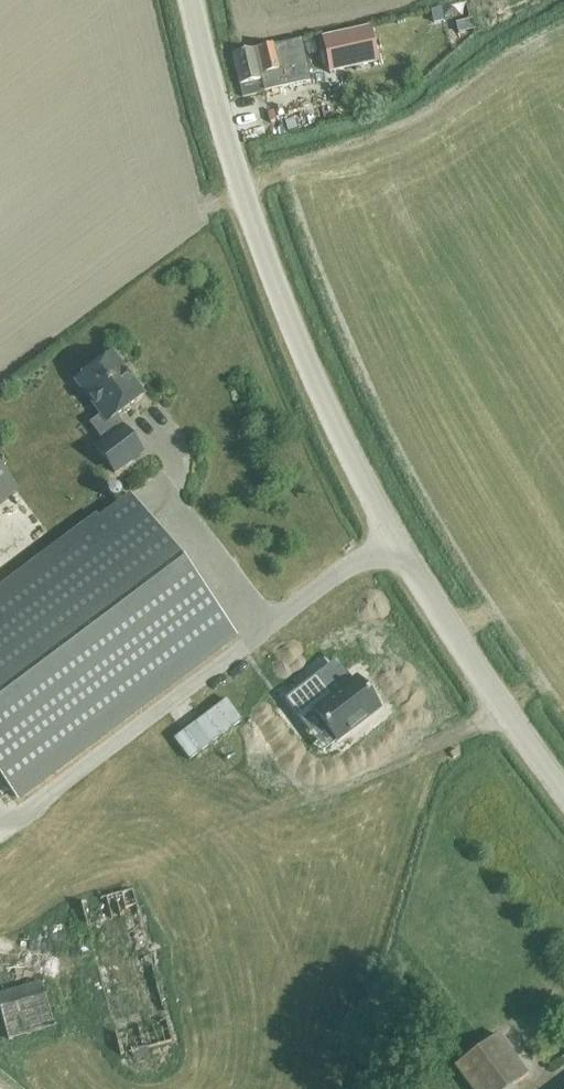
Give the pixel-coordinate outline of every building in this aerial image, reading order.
[(375,51),(370,29),(322,39),(325,55),(327,64),(330,74),(358,67),(378,63),(375,51)] [(290,42),(276,45),(233,55),(242,96),(265,91),(263,85),(298,77),(290,42)] [(298,129),(295,120),(284,123),(287,132),(292,130),(298,129)] [(143,396),(112,354),(76,381),(101,415),(89,424),(104,443),(96,449),(114,474),(142,453),(124,428),(122,429),(114,418),(143,396)] [(14,494),(0,476),(0,505),(14,494)] [(0,593),(0,778),(15,799),(235,634),(130,495),(0,593)] [(338,742),(379,711),(356,681),(331,699),(314,676),(281,701),(299,725),(312,715),(334,744),(338,742)] [(172,1043),(132,891),(81,904),(120,1056),(172,1043)] [(7,1044),(53,1030),(39,985),(0,996),(0,1020),(7,1044)] [(469,1088),(512,1088),(527,1078),(497,1037),(454,1069),(469,1088)]
